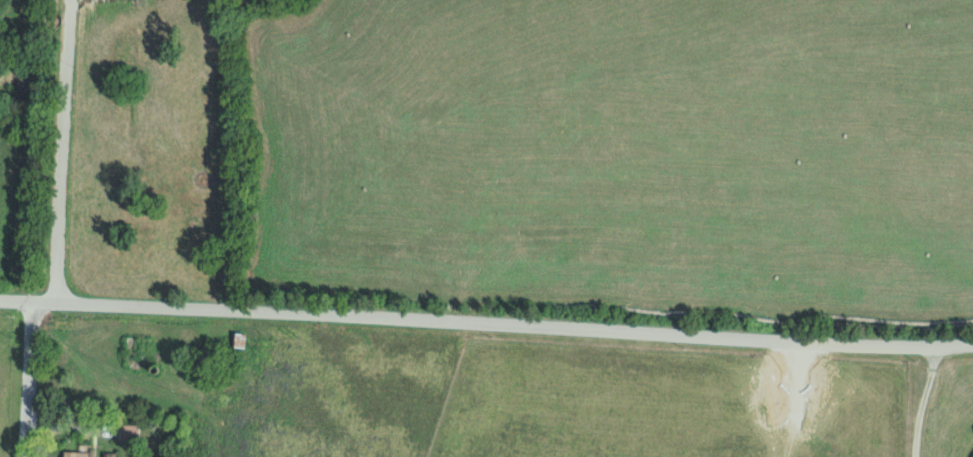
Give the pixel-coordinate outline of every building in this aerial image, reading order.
[(137,423),(120,424),(120,437),(137,437),(137,423)]
